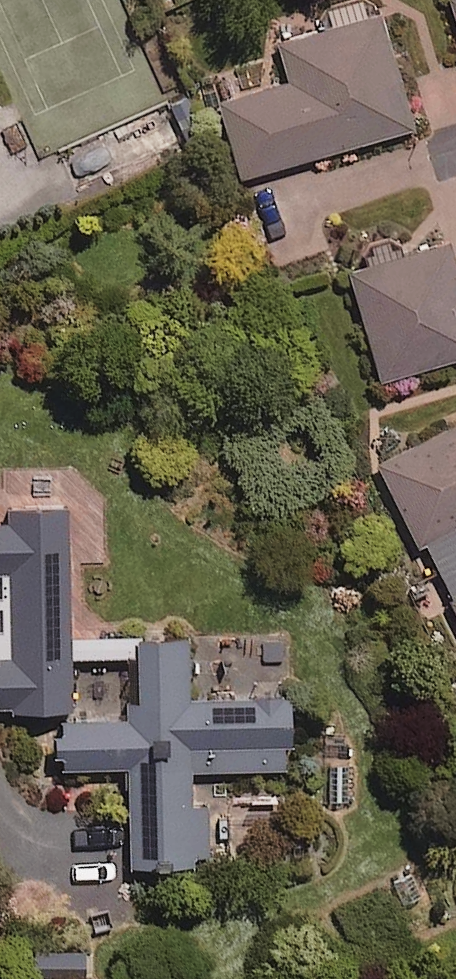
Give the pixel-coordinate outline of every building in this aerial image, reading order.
[(414,127),(381,14),(281,43),(292,79),(223,99),(245,176),(414,127)] [(455,357),(455,269),(448,241),(350,270),(382,379),(455,357)] [(380,463),(418,545),(427,541),(455,601),(450,603),(455,617),(455,427),(380,463)] [(73,636),(72,509),(5,509),(6,530),(0,530),(0,710),(75,709),(74,660),(74,656),(73,636)] [(138,635),(139,656),(140,722),(61,723),(62,769),(129,768),(130,866),(209,865),(209,808),(192,808),(192,769),(288,768),(288,700),(190,701),(189,634),(138,635)] [(139,656),(138,635),(73,636),(74,656),(139,656)] [(275,810),(230,811),(231,858),(276,857),(275,810)] [(33,952),(35,978),(57,978),(87,977),(85,949),(33,952)]
